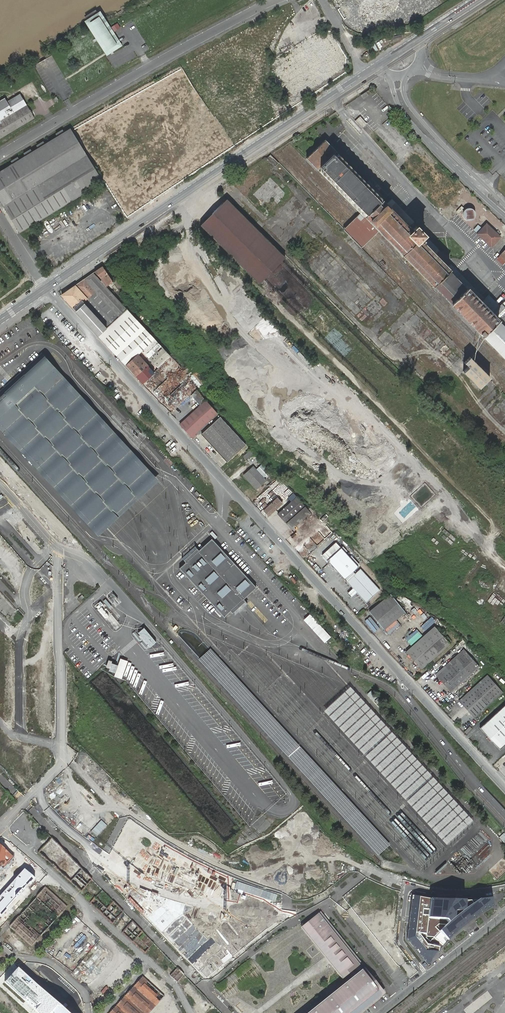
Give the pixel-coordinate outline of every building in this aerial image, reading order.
[(87,21),(107,52),(120,44),(99,13),(87,21)] [(111,27),(114,32),(120,28),(117,23),(111,27)] [(187,80),(181,84),(192,100),(198,96),(187,80)] [(34,118),(26,105),(20,94),(7,102),(5,98),(0,101),(0,138),(34,118)] [(253,105),(256,113),(266,109),(263,102),(253,105)] [(365,124),(360,118),(356,121),(362,127),(365,124)] [(230,127),(234,133),(241,128),(238,122),(230,127)] [(19,233),(103,182),(70,128),(0,171),(0,201),(19,233)] [(144,140),(150,152),(156,149),(149,138),(144,140)] [(492,313),(467,288),(449,270),(444,265),(423,243),(424,241),(421,237),(424,234),(416,226),(412,229),(409,226),(407,228),(381,200),(382,199),(336,151),(325,140),(306,158),(317,169),(360,213),(363,217),(364,216),(378,231),(433,287),(434,285),(451,303),(450,304),(482,336),(483,337),(504,360),(504,327),(492,313)] [(200,225),(259,283),(278,263),(284,269),(290,263),(284,257),(285,256),(227,199),(200,225)] [(442,203),(437,209),(448,220),(453,214),(442,203)] [(462,213),(462,215),(463,217),(464,219),(466,220),(468,220),(470,220),(472,219),(474,218),(475,216),(475,214),(475,212),(474,210),(473,209),(471,208),(469,207),(466,208),(464,209),(463,210),(462,213)] [(363,217),(360,213),(343,229),(361,248),(378,231),(364,216),(363,217)] [(501,237),(485,223),(475,234),(491,248),(501,237)] [(500,255),(496,259),(503,265),(504,263),(504,250),(500,255)] [(310,266),(317,260),(312,255),(305,261),(310,266)] [(467,288),(492,313),(496,310),(485,298),(449,261),(444,265),(449,270),(467,288)] [(109,276),(102,266),(94,272),(101,279),(103,278),(108,285),(113,282),(109,276)] [(100,281),(92,273),(84,278),(93,288),(95,291),(114,310),(119,316),(125,311),(126,310),(127,309),(100,281)] [(87,298),(95,291),(93,288),(84,278),(75,285),(87,298)] [(107,328),(119,316),(114,310),(95,291),(87,298),(75,285),(70,288),(84,303),(107,328)] [(75,311),(84,303),(70,288),(61,294),(61,295),(75,311)] [(485,298),(496,310),(500,306),(489,294),(485,298)] [(75,311),(98,335),(107,328),(84,303),(75,311)] [(161,346),(127,309),(126,310),(125,311),(119,316),(107,328),(98,335),(126,365),(136,355),(143,362),(161,346)] [(132,372),(143,362),(136,355),(126,365),(132,372)] [(490,377),(469,356),(464,362),(468,366),(463,371),(479,387),(490,377)] [(0,396),(0,416),(51,369),(41,358),(0,396)] [(142,383),(153,373),(143,362),(132,372),(142,383)] [(0,416),(0,424),(4,429),(12,422),(46,459),(39,466),(98,530),(101,526),(107,521),(112,516),(117,512),(123,507),(130,500),(137,494),(143,488),(150,481),(153,479),(51,369),(0,416)] [(191,394),(200,406),(205,400),(196,389),(191,394)] [(180,424),(193,438),(196,435),(194,433),(217,412),(205,400),(200,406),(180,424)] [(220,417),(201,433),(227,461),(246,444),(220,417)] [(12,422),(4,429),(39,466),(46,459),(12,422)] [(253,454),(249,450),(242,456),(246,460),(253,454)] [(182,466),(189,472),(191,470),(184,464),(182,466)] [(253,466),(243,475),(256,489),(266,480),(253,466)] [(286,523),(289,520),(306,507),(296,497),(278,514),(286,523)] [(282,503),(277,498),(263,511),(268,516),(282,503)] [(289,520),(286,523),(291,528),(310,512),(306,507),(289,520)] [(321,523),(307,536),(316,546),(330,533),(321,523)] [(198,549),(202,554),(215,542),(211,538),(198,549)] [(187,555),(183,559),(185,561),(178,567),(223,616),(229,610),(232,612),(235,609),(241,604),(245,601),(243,598),(255,586),(215,542),(202,554),(198,549),(196,547),(193,550),(187,555)] [(333,562),(332,566),(348,583),(356,575),(358,578),(350,585),(356,592),(359,596),(360,596),(365,603),(380,590),(364,572),(360,576),(358,574),(362,570),(344,551),(333,562)] [(76,597),(82,601),(85,596),(79,592),(76,597)] [(390,594),(369,612),(383,629),(405,612),(390,594)] [(481,608),(497,619),(502,612),(486,601),(481,608)] [(95,606),(107,618),(111,614),(99,602),(95,606)] [(304,620),(324,642),(331,637),(310,614),(304,620)] [(116,630),(121,626),(112,615),(107,619),(116,630)] [(147,626),(138,633),(149,648),(158,642),(147,626)] [(406,652),(421,669),(450,644),(435,627),(406,652)] [(445,667),(435,675),(451,692),(470,675),(479,667),(464,650),(445,667)] [(115,676),(123,679),(129,660),(121,658),(119,663),(110,660),(107,669),(116,672),(115,676)] [(458,701),(474,718),(502,693),(487,675),(458,701)] [(323,709),(446,844),(448,842),(452,839),(455,836),(459,833),(461,830),(465,827),(470,823),(473,820),(349,685),(346,688),(341,692),(338,695),(335,698),(331,701),(328,704),(325,707),(323,709)] [(376,696),(370,690),(367,693),(372,699),(376,696)] [(479,728),(488,737),(487,738),(490,741),(491,741),(499,750),(504,744),(504,704),(479,728)] [(44,846),(51,838),(47,833),(40,841),(44,846)] [(92,880),(51,838),(44,846),(43,847),(38,852),(81,891),(92,880)] [(0,845),(0,871),(13,857),(0,845)] [(10,926),(32,946),(67,907),(45,888),(10,926)] [(423,897),(420,897),(416,936),(426,950),(440,951),(446,944),(454,934),(464,926),(474,918),(481,913),(473,900),(468,900),(459,901),(447,900),(435,899),(423,897)] [(123,912),(113,902),(106,909),(95,898),(94,898),(90,903),(102,914),(112,924),(123,912)] [(362,963),(321,911),(304,924),(306,927),(330,959),(334,963),(331,964),(342,978),(351,971),(362,963)] [(142,932),(132,921),(122,933),(132,942),(133,942),(145,953),(149,948),(138,937),(142,932)] [(312,958),(319,952),(313,945),(306,951),(312,958)] [(17,968),(8,978),(8,977),(6,979),(7,980),(4,983),(34,1009),(34,1010),(37,1012),(67,1012),(58,1004),(48,994),(47,995),(17,968)] [(184,975),(177,968),(170,976),(177,982),(184,975)] [(309,1012),(358,1012),(383,993),(364,970),(355,976),(346,983),(309,1012)] [(355,976),(351,971),(342,978),(346,983),(355,976)] [(163,996),(141,977),(109,1012),(148,1012),(163,996)]
